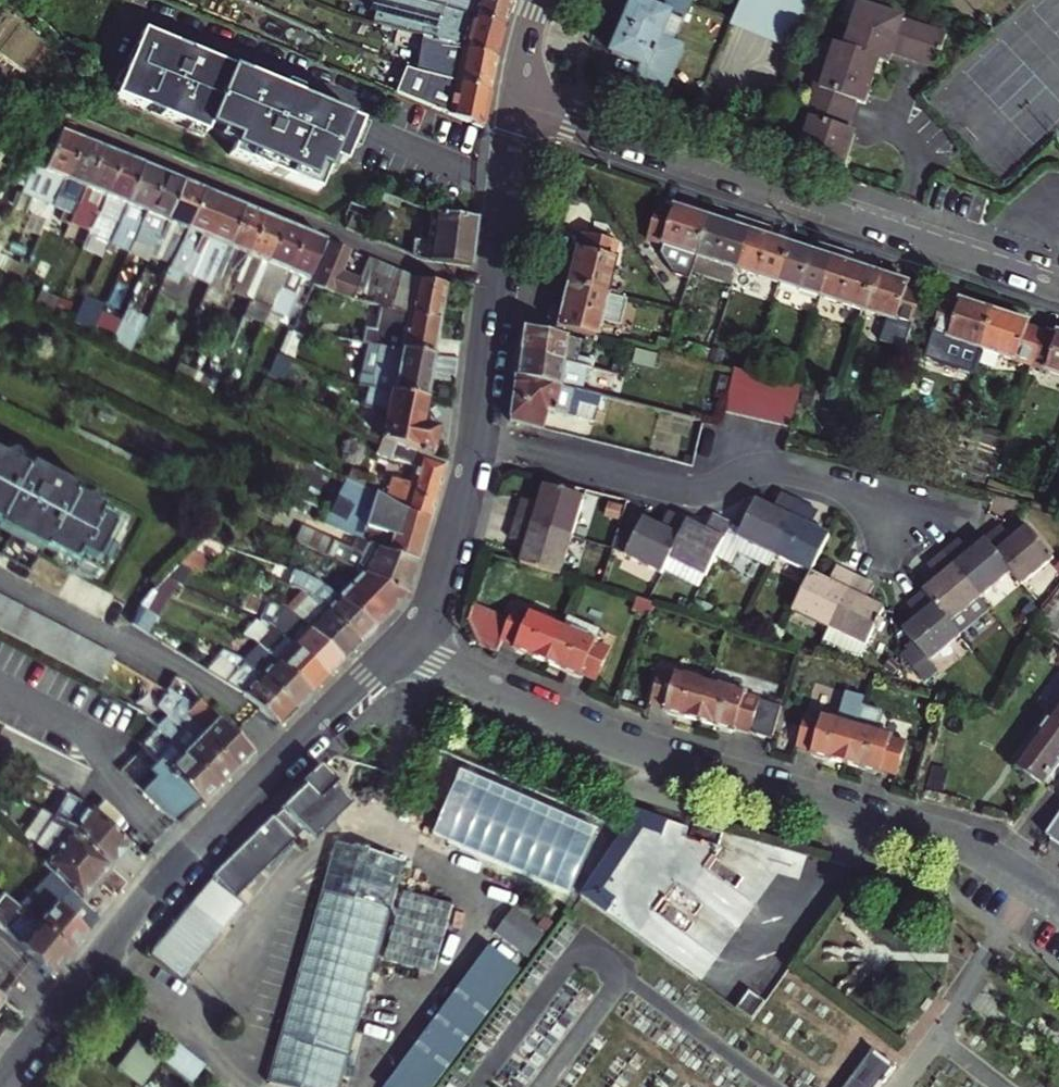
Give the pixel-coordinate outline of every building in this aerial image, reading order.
[(372,9),(377,11),(381,1),(379,0),(375,0),(372,9)] [(381,1),(377,11),(373,22),(415,37),(438,43),(449,46),(460,48),(494,57),(502,26),(452,11),(423,3),(416,0),(381,0),(381,1)] [(502,26),(510,0),(416,0),(423,3),(452,11),(502,26)] [(688,4),(678,0),(655,0),(652,7),(635,0),(633,0),(611,55),(637,66),(631,83),(663,96),(683,46),(662,37),(671,15),(682,20),(688,4)] [(839,179),(851,145),(854,136),(844,132),(855,101),(862,104),(878,59),(886,62),(889,54),(934,70),(946,36),(861,3),(845,47),(836,44),(821,87),(815,84),(803,118),(810,120),(794,164),(839,179)] [(128,68),(115,100),(193,131),(196,123),(225,135),(219,152),(307,187),(320,154),(333,159),(338,145),(325,140),(336,113),(159,41),(157,48),(127,37),(116,64),(128,68)] [(407,67),(435,77),(487,92),(494,57),(460,48),(449,46),(438,43),(415,37),(407,67)] [(451,116),(466,122),(480,128),(487,92),(435,77),(428,107),(439,111),(451,116)] [(55,199),(57,195),(80,139),(59,130),(51,151),(43,148),(24,186),(55,199)] [(57,195),(77,202),(100,147),(80,139),(57,195)] [(87,236),(96,212),(119,155),(100,147),(77,202),(76,204),(88,209),(81,234),(87,236)] [(119,155),(96,212),(116,220),(139,163),(119,155)] [(141,219),(144,211),(160,172),(139,163),(116,220),(104,250),(119,256),(126,224),(137,229),(141,219)] [(144,211),(164,219),(181,180),(160,172),(144,211)] [(181,180),(164,219),(166,220),(150,259),(169,266),(175,253),(201,189),(181,180)] [(201,189),(175,253),(189,259),(190,255),(197,258),(221,197),(201,189)] [(241,205),(221,197),(197,258),(203,261),(216,266),(225,245),(241,205)] [(395,208),(399,200),(395,198),(392,197),(389,206),(395,208)] [(22,206),(16,203),(12,210),(18,213),(22,206)] [(245,253),(262,214),(241,205),(225,245),(236,249),(229,267),(232,268),(227,280),(233,283),(245,253)] [(672,211),(657,206),(645,241),(694,257),(707,219),(673,208),(672,211)] [(446,215),(429,213),(425,261),(468,266),(473,217),(464,217),(446,215)] [(257,258),(266,261),(282,222),(262,214),(245,253),(257,258)] [(157,225),(141,219),(137,229),(132,240),(149,247),(157,225)] [(737,271),(753,224),(737,219),(734,228),(707,219),(694,257),(737,271)] [(279,287),(301,231),(282,222),(266,261),(258,279),(279,287)] [(769,229),(753,224),(737,271),(779,285),(791,247),(766,239),(769,229)] [(580,230),(564,284),(604,294),(617,239),(580,230)] [(308,279),(311,271),(324,240),(301,231),(279,287),(251,354),(261,358),(299,275),(308,279)] [(329,242),(324,240),(311,271),(316,273),(329,242)] [(316,273),(311,287),(353,298),(357,287),(345,284),(337,281),(349,250),(329,242),(316,273)] [(819,298),(835,251),(819,246),(816,255),(791,247),(779,285),(819,298)] [(345,284),(354,258),(356,253),(349,250),(337,281),(345,284)] [(852,257),(835,251),(819,298),(866,314),(879,275),(850,266),(852,257)] [(356,253),(354,258),(366,263),(367,258),(356,253)] [(248,302),(258,279),(266,261),(257,258),(201,391),(210,395),(229,349),(248,302)] [(409,292),(413,277),(367,258),(366,263),(357,287),(353,298),(377,304),(385,306),(391,287),(409,292)] [(40,265),(29,260),(14,295),(25,301),(40,265)] [(202,265),(195,263),(183,292),(193,296),(202,274),(199,273),(202,265)] [(909,285),(879,275),(866,314),(889,321),(883,337),(906,344),(922,294),(907,289),(909,285)] [(391,287),(385,306),(438,320),(445,284),(413,277),(409,292),(391,287)] [(604,294),(564,284),(558,313),(549,310),(548,314),(543,313),(541,323),(594,336),(598,320),(618,324),(624,298),(604,294)] [(74,324),(94,333),(105,306),(84,298),(74,324)] [(931,335),(979,351),(992,312),(959,301),(958,305),(943,300),(931,335)] [(253,304),(248,302),(229,349),(242,354),(256,319),(248,315),(253,304)] [(362,326),(360,342),(432,355),(438,320),(385,306),(377,304),(373,328),(362,326)] [(118,329),(134,336),(142,317),(126,310),(118,329)] [(979,351),(1029,368),(1040,332),(1026,328),(1027,323),(992,312),(979,351)] [(580,342),(521,328),(518,352),(581,368),(592,371),(594,362),(577,358),(580,342)] [(1058,378),(1058,334),(1056,333),(1055,337),(1040,332),(1029,368),(1058,378)] [(363,378),(391,387),(425,397),(432,355),(360,342),(346,339),(344,347),(368,351),(363,378)] [(581,368),(518,352),(514,378),(575,392),(581,368)] [(721,415),(790,428),(799,384),(729,371),(721,415)] [(575,392),(514,378),(509,422),(537,429),(541,412),(592,424),(598,398),(575,392)] [(391,387),(382,435),(432,456),(434,442),(441,438),(430,412),(422,414),(425,397),(391,387)] [(389,480),(383,501),(397,508),(429,519),(444,461),(432,456),(382,435),(377,452),(385,456),(383,464),(386,465),(385,468),(394,472),(398,462),(412,469),(407,485),(389,480)] [(5,531),(2,535),(48,559),(50,555),(79,570),(84,559),(101,568),(119,533),(103,525),(107,517),(105,516),(102,507),(99,505),(88,508),(79,503),(81,498),(36,474),(33,479),(22,473),(20,464),(16,462),(7,465),(0,462),(0,528),(5,531)] [(358,529),(372,492),(341,481),(327,518),(358,529)] [(521,498),(515,517),(570,535),(582,495),(541,483),(535,502),(521,498)] [(383,501),(372,494),(362,535),(387,542),(385,551),(418,561),(429,519),(397,508),(383,501)] [(726,536),(773,558),(798,506),(778,497),(771,511),(753,502),(741,529),(732,525),(726,536)] [(773,558),(811,576),(829,539),(810,529),(817,515),(798,506),(773,558)] [(690,521),(670,511),(662,528),(645,519),(635,538),(618,529),(613,549),(662,575),(670,558),(690,521)] [(670,558),(705,577),(726,536),(732,525),(714,515),(706,530),(690,521),(670,558)] [(518,564),(558,576),(570,535),(515,517),(509,539),(524,544),(518,564)] [(1012,571),(1022,583),(1053,558),(1025,523),(1009,536),(1000,525),(985,538),(1012,571)] [(330,559),(347,567),(360,573),(363,561),(301,533),(296,544),(330,559)] [(943,552),(981,596),(1012,571),(985,538),(981,541),(969,551),(959,539),(943,552)] [(364,552),(366,546),(360,544),(358,543),(357,550),(364,552)] [(330,559),(296,544),(294,549),(306,554),(302,563),(320,571),(332,583),(339,575),(328,565),(330,559)] [(360,573),(362,574),(408,595),(418,561),(385,551),(382,562),(364,557),(363,561),(360,573)] [(923,590),(949,622),(981,596),(943,552),(928,565),(939,578),(923,590)] [(328,565),(339,575),(347,567),(330,559),(328,565)] [(811,576),(792,612),(830,630),(856,579),(837,570),(830,585),(811,576)] [(306,574),(296,571),(294,576),(304,579),(306,574)] [(357,592),(391,613),(408,595),(362,574),(350,586),(357,592)] [(308,594),(325,611),(359,645),(376,629),(336,599),(326,589),(322,592),(317,587),(321,583),(314,577),(307,586),(311,590),(308,594)] [(856,579),(830,630),(825,641),(846,654),(863,657),(885,611),(867,603),(874,588),(856,579)] [(326,589),(321,583),(317,587),(322,592),(326,589)] [(350,586),(336,599),(376,629),(391,613),(357,592),(350,586)] [(949,622),(923,590),(908,603),(918,615),(902,628),(912,640),(902,653),(922,679),(935,668),(929,661),(961,635),(949,622)] [(1036,621),(1053,634),(1058,626),(1058,591),(1036,621)] [(151,595),(138,607),(154,615),(167,602),(151,595)] [(652,604),(633,598),(629,612),(648,618),(652,604)] [(10,628),(22,634),(38,642),(51,648),(66,655),(75,639),(0,599),(0,624),(10,628)] [(506,619),(474,604),(470,620),(480,646),(493,651),(499,637),(513,643),(512,646),(545,661),(561,624),(528,609),(527,612),(512,606),(506,619)] [(132,613),(133,626),(139,630),(154,615),(138,607),(132,613)] [(294,608),(290,613),(295,618),(297,617),(300,613),(294,608)] [(308,628),(344,661),(359,645),(325,611),(308,628)] [(295,618),(290,613),(285,617),(291,623),(295,618)] [(44,661),(59,669),(66,655),(51,648),(38,642),(22,634),(10,628),(0,624),(0,638),(44,661)] [(608,648),(561,624),(545,661),(579,676),(580,672),(594,679),(608,648)] [(259,645),(271,657),(275,661),(310,695),(327,678),(292,644),(276,628),(259,645)] [(308,628),(292,644),(327,678),(344,661),(308,628)] [(271,657),(259,645),(250,654),(259,668),(271,657)] [(295,710),(260,676),(241,657),(221,647),(211,657),(219,664),(222,660),(235,673),(249,687),(243,694),(277,728),(295,710)] [(275,661),(260,676),(295,710),(310,695),(275,661)] [(674,674),(657,669),(648,701),(698,719),(709,681),(675,671),(674,674)] [(235,673),(226,683),(243,694),(249,687),(235,673)] [(744,691),(709,681),(698,719),(733,729),(734,726),(749,731),(758,699),(743,695),(744,691)] [(176,702),(148,684),(136,704),(152,713),(157,708),(167,716),(173,720),(177,715),(173,710),(180,703),(176,702)] [(181,718),(234,772),(251,754),(198,700),(189,709),(181,718)] [(140,745),(156,762),(198,803),(201,806),(218,788),(162,733),(149,717),(118,701),(115,708),(121,711),(118,717),(148,736),(140,745)] [(177,715),(181,718),(189,709),(180,703),(173,710),(177,715)] [(876,710),(859,705),(853,723),(843,761),(879,771),(880,768),(894,772),(902,742),(871,729),(876,710)] [(1042,783),(1058,761),(1058,707),(1017,765),(1031,780),(1036,779),(1042,783)] [(809,752),(843,761),(853,723),(821,714),(820,717),(805,713),(796,744),(810,748),(809,752)] [(169,724),(162,733),(218,788),(234,772),(181,718),(177,715),(173,720),(167,716),(164,721),(169,724)] [(198,803),(156,762),(146,772),(154,779),(141,792),(174,825),(198,803)] [(326,763),(317,771),(324,777),(332,769),(326,763)] [(417,830),(573,892),(599,827),(443,765),(417,830)] [(317,771),(215,869),(237,892),(304,823),(316,835),(357,796),(332,769),(324,777),(317,771)] [(84,806),(58,792),(55,799),(65,806),(62,814),(73,823),(67,829),(111,866),(129,845),(84,806)] [(1042,832),(1058,844),(1058,809),(1042,832)] [(51,855),(44,864),(82,901),(111,866),(67,829),(53,821),(39,843),(51,855)] [(401,884),(409,856),(340,836),(273,1076),(311,1086),(344,1086),(382,952),(401,884)] [(27,891),(33,881),(14,870),(8,879),(27,891)] [(155,942),(187,968),(243,899),(211,874),(155,942)] [(459,900),(401,884),(382,952),(440,968),(459,900)] [(22,909),(68,955),(86,933),(40,887),(22,909)] [(51,976),(68,955),(22,909),(11,924),(0,915),(0,935),(51,976)] [(550,934),(518,911),(503,932),(534,955),(550,934)] [(442,1078),(523,972),(491,948),(410,1053),(442,1078)] [(872,1051),(845,1086),(881,1086),(895,1067),(872,1051)] [(394,1086),(435,1086),(442,1078),(410,1053),(388,1082),(394,1086)]
